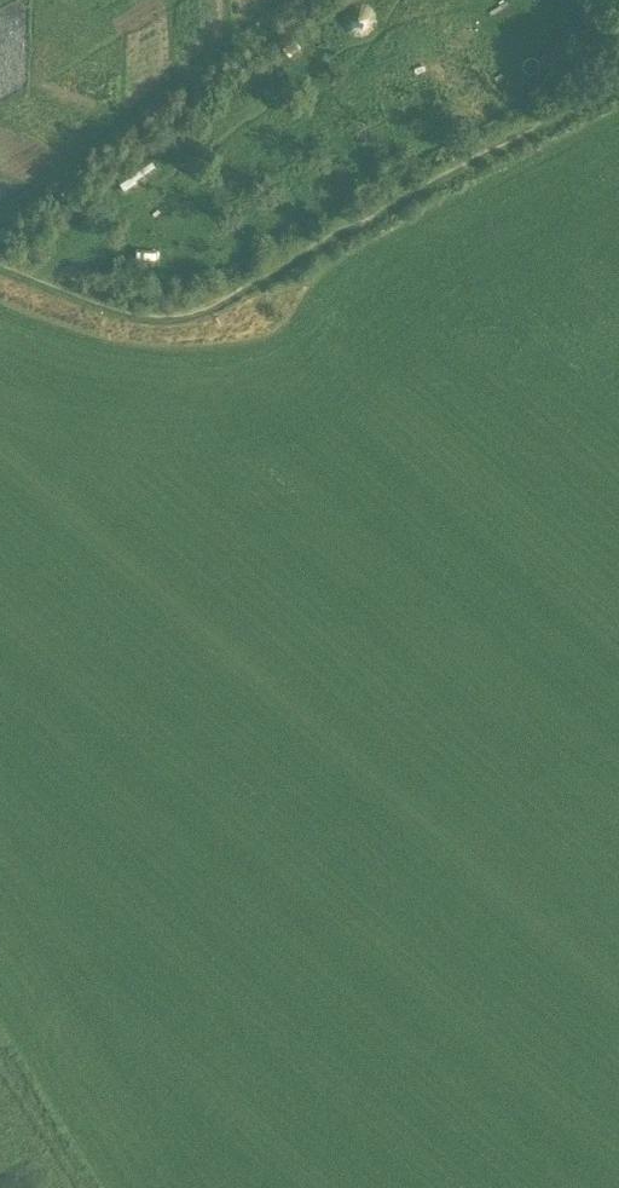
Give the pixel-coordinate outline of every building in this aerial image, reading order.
[(378,29),(373,1),(349,5),(355,34),(378,29)]
